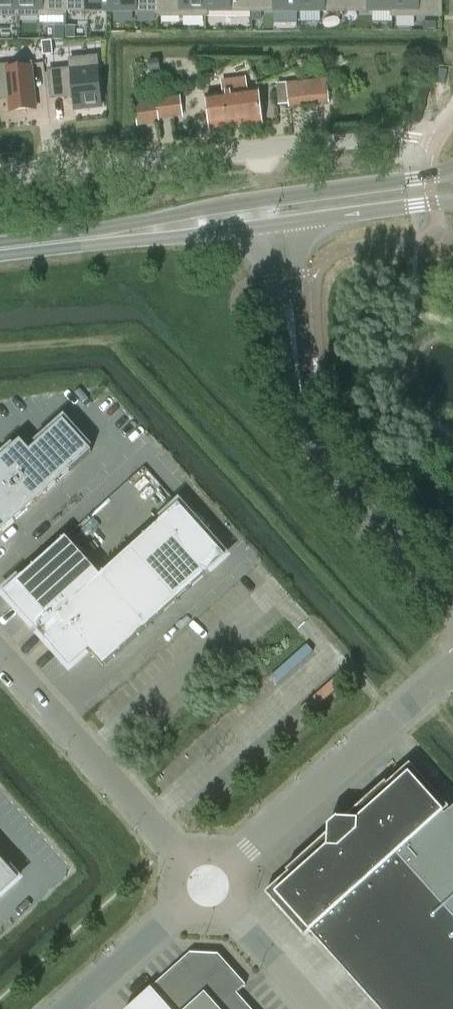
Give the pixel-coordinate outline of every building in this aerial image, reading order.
[(17,16),(17,0),(0,0),(0,16),(17,16)] [(17,16),(65,16),(65,11),(64,11),(64,0),(17,0),(17,16)] [(64,11),(65,11),(111,11),(111,0),(64,0),(64,11)] [(111,11),(157,11),(159,11),(159,0),(111,0),(111,11)] [(157,11),(157,16),(207,16),(207,11),(206,11),(206,0),(159,0),(159,11),(157,11)] [(206,11),(207,11),(253,11),(253,0),(206,0),(206,11)] [(253,11),(300,11),(300,0),(253,0),(253,11)] [(300,11),(347,11),(347,0),(300,0),(300,11)] [(347,11),(393,11),(394,11),(394,0),(347,0),(347,11)] [(393,16),(441,16),(441,0),(394,0),(394,11),(393,11),(393,16)] [(300,20),(323,19),(323,11),(300,12),(300,20)] [(436,22),(424,22),(424,30),(436,30),(436,22)] [(64,26),(55,26),(55,40),(64,40),(64,26)] [(66,27),(66,39),(75,39),(75,27),(66,27)] [(1,36),(2,52),(16,52),(15,35),(1,36)] [(52,41),(42,42),(43,56),(53,55),(52,41)] [(71,60),(72,70),(50,72),(52,98),(74,96),(76,110),(102,108),(97,58),(71,60)] [(158,61),(150,63),(151,73),(160,71),(158,61)] [(0,66),(0,100),(9,99),(10,111),(36,109),(32,63),(0,66)] [(440,69),(437,83),(445,85),(448,71),(440,69)] [(232,81),(237,126),(263,123),(258,89),(249,90),(247,79),(232,81)] [(327,79),(276,84),(278,106),(289,105),(289,108),(330,104),(327,79)] [(237,126),(232,81),(225,82),(226,93),(208,95),(212,130),(237,126)] [(155,103),(134,106),(137,127),(160,125),(159,120),(182,118),(180,97),(154,100),(155,103)] [(20,441),(0,459),(0,534),(92,452),(64,421),(30,451),(20,441)] [(104,666),(225,556),(178,504),(100,575),(64,536),(2,592),(70,667),(89,650),(104,666)] [(265,893),(305,937),(310,932),(380,1008),(452,1008),(452,809),(452,810),(410,763),(387,784),(386,783),(352,814),(336,812),(326,820),(325,837),(287,871),(288,873),(265,893)] [(19,880),(0,858),(0,897),(19,880)] [(128,1008),(251,1008),(237,993),(246,985),(219,955),(190,953),(128,1008)]
